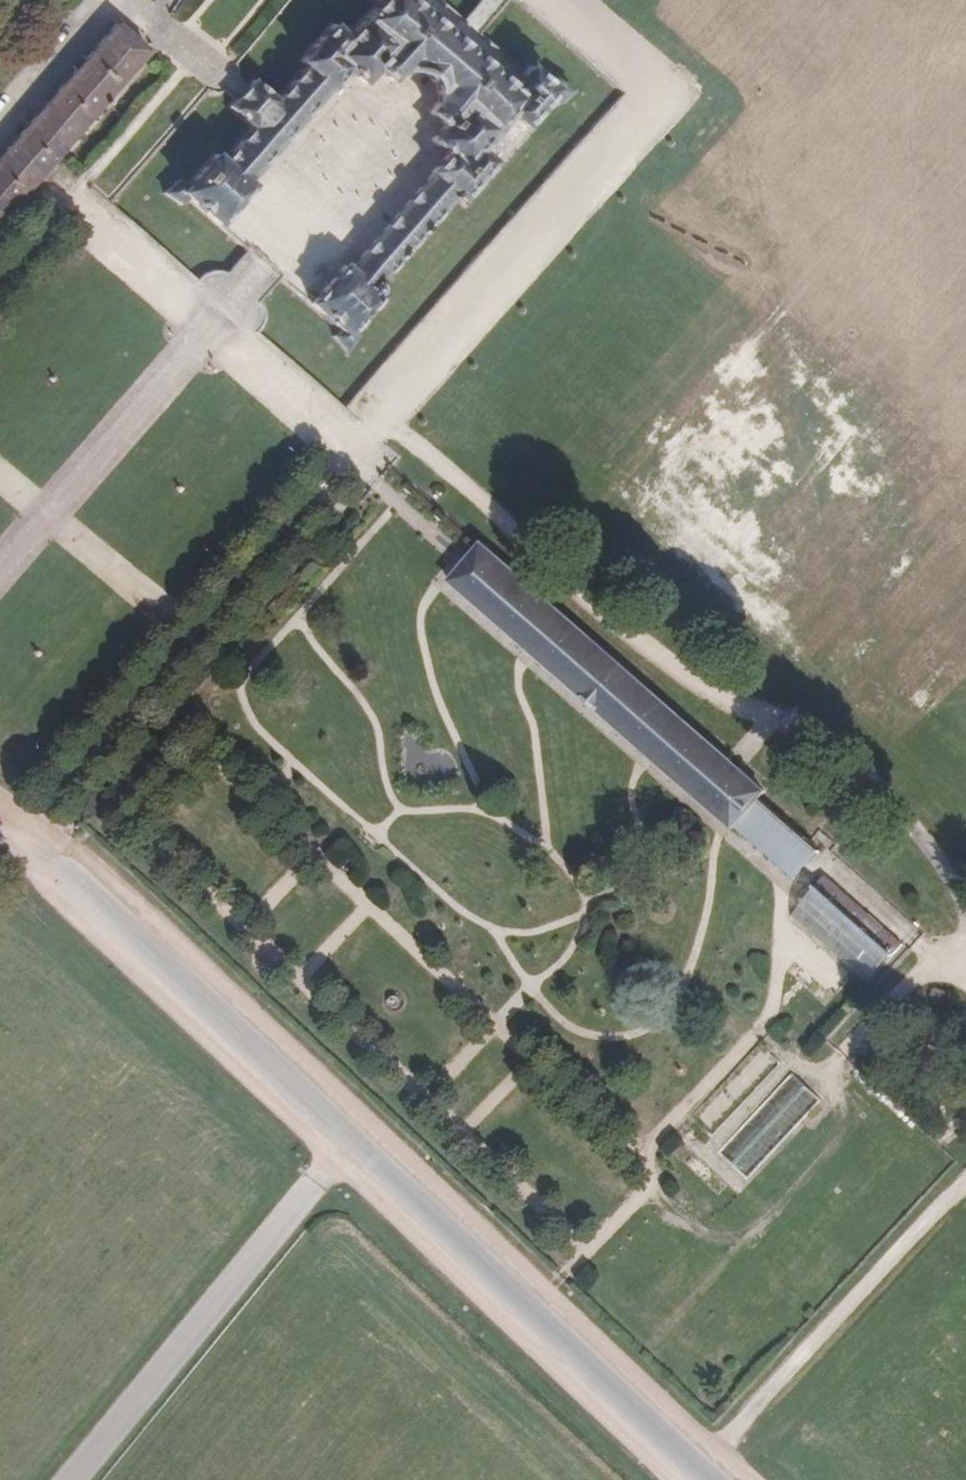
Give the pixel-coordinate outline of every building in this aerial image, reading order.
[(394,77),(398,75),(408,71),(416,71),(425,75),(428,77),(430,80),(434,86),(436,91),(436,95),(435,103),(432,108),(428,113),(442,126),(430,140),(445,154),(429,173),(431,174),(348,270),(343,265),(309,304),(339,331),(333,337),(348,354),(360,334),(354,329),(382,297),(374,290),(455,198),(466,209),(576,91),(555,76),(549,83),(528,63),(523,70),(481,33),(471,25),(464,19),(442,0),(374,0),(377,3),(347,35),(332,22),(298,62),(303,67),(275,102),(270,97),(272,92),(269,86),(254,73),(244,83),(231,97),(227,102),(246,121),(250,117),(256,114),(261,117),(223,160),(215,153),(187,185),(181,179),(165,193),(183,207),(188,199),(218,226),(252,186),(248,183),(330,87),(332,89),(347,70),(364,84),(376,69),(391,81),(394,77)] [(149,51),(116,23),(0,156),(0,222),(149,51)] [(734,828),(763,794),(765,792),(482,545),(450,582),(733,829),(734,828)] [(763,794),(734,828),(795,881),(824,846),(813,836),(771,801),(763,794)] [(821,883),(815,889),(834,906),(840,900),(821,883)] [(867,983),(890,956),(874,941),(834,906),(815,889),(792,916),(867,983)] [(882,931),(874,941),(890,956),(899,946),(882,931)] [(774,1098),(792,1109),(791,1110),(802,1118),(816,1096),(787,1078),(774,1098)]
